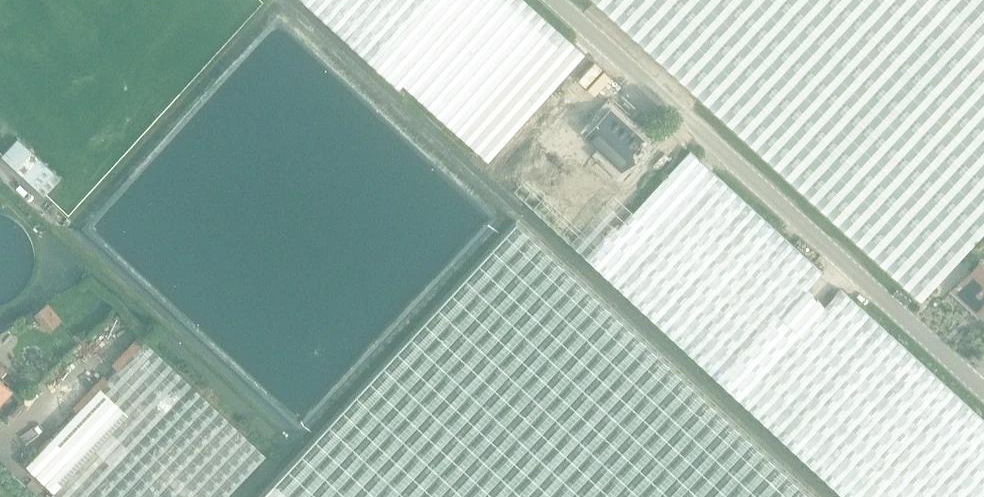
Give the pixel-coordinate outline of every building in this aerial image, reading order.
[(399,90),(403,85),(487,160),(576,63),(539,30),(548,21),(524,0),(302,0),(399,90)] [(921,299),(983,230),(983,0),(595,0),(921,299)] [(709,373),(800,456),(844,496),(983,496),(983,421),(933,374),(841,289),(825,306),(806,289),(822,271),(723,181),(689,150),(643,203),(590,156),(596,149),(583,138),(592,127),(554,93),(486,166),(609,278),(709,373)] [(586,137),(622,169),(646,141),(631,128),(629,130),(609,112),(586,137)] [(517,219),(258,496),(815,496),(517,219)] [(979,261),(952,290),(968,306),(971,302),(982,312),(983,309),(983,265),(979,261)] [(58,496),(224,496),(266,452),(146,338),(25,466),(58,496)] [(0,378),(8,371),(0,364),(0,401),(11,389),(0,378)]
